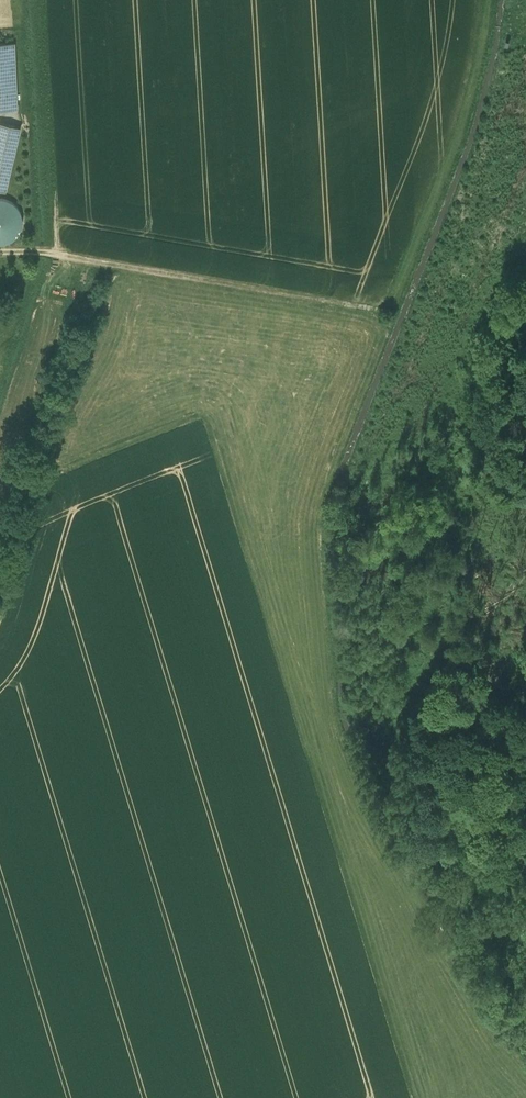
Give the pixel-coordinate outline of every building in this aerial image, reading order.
[(0,43),(0,109),(17,108),(14,42),(0,43)] [(0,123),(0,191),(5,192),(20,128),(0,123)] [(17,240),(17,200),(0,200),(0,240),(17,240)]
